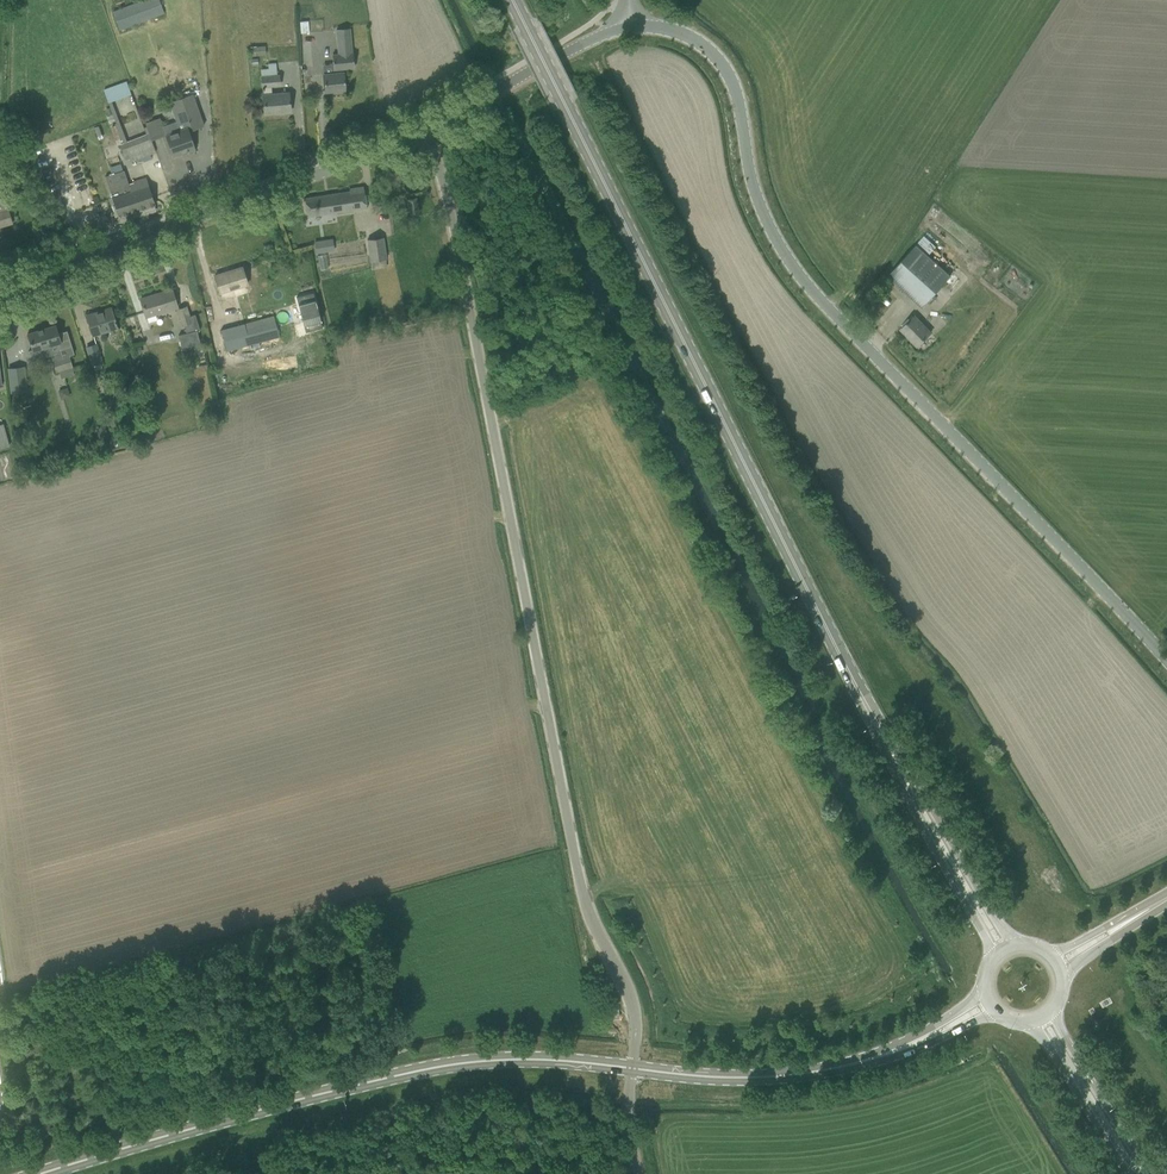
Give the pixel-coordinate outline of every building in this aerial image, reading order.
[(113,12),(120,31),(165,14),(164,13),(164,11),(160,0),(145,0),(113,12)] [(300,33),(309,33),(308,20),(300,21),(300,33)] [(352,53),(349,28),(336,30),(338,54),(333,54),(334,69),(335,69),(335,73),(323,74),(325,91),(345,89),(343,68),(354,67),(352,53)] [(265,46),(250,47),(251,56),(266,55),(265,46)] [(289,92),(277,94),(272,94),(271,87),(280,87),(279,75),(261,76),(263,102),(264,114),(290,111),(289,92)] [(106,89),(111,102),(134,94),(129,80),(106,89)] [(169,102),(176,121),(162,126),(165,135),(173,156),(187,150),(188,153),(195,151),(188,131),(203,125),(191,94),(169,102)] [(145,111),(139,113),(143,123),(149,121),(145,111)] [(123,144),(120,145),(126,160),(130,158),(131,161),(156,152),(151,140),(149,133),(127,142),(123,144)] [(124,171),(105,177),(108,184),(115,205),(118,217),(154,204),(151,193),(145,177),(133,181),(135,188),(130,189),(128,184),(124,171)] [(349,191),(304,198),(306,209),(307,217),(353,210),(359,209),(366,208),(366,206),(363,186),(349,189),(349,191)] [(416,197),(406,199),(409,214),(419,212),(416,197)] [(5,202),(5,199),(0,201),(0,226),(11,223),(8,211),(5,202)] [(931,253),(938,246),(927,235),(920,242),(931,253)] [(367,240),(370,262),(386,259),(383,237),(367,240)] [(320,240),(314,241),(314,246),(316,253),(319,253),(322,252),(320,240)] [(916,244),(888,276),(923,307),(951,274),(916,244)] [(374,268),(390,265),(389,259),(373,262),(374,268)] [(214,275),(220,292),(247,284),(242,267),(214,275)] [(156,320),(155,314),(177,307),(171,289),(140,298),(145,317),(147,316),(149,322),(156,320)] [(313,293),(296,297),(306,332),(322,327),(313,293)] [(187,307),(176,310),(181,326),(188,324),(191,323),(190,317),(187,307)] [(110,308),(87,315),(92,335),(116,327),(110,308)] [(915,315),(909,320),(901,328),(918,346),(931,332),(915,315)] [(274,316),(221,330),(227,352),(258,343),(280,337),(274,316)] [(72,368),(68,355),(74,354),(67,330),(58,333),(55,325),(28,333),(33,349),(28,351),(32,362),(52,356),(57,372),(59,372),(61,378),(74,374),(72,368)] [(197,331),(179,336),(180,344),(182,354),(202,349),(200,342),(197,331)] [(94,366),(102,363),(96,345),(88,348),(94,366)] [(25,380),(9,382),(11,393),(26,391),(25,380)] [(67,388),(59,391),(61,399),(69,396),(67,388)] [(0,425),(0,448),(0,449),(9,446),(3,424),(0,425)] [(104,427),(97,429),(99,437),(106,435),(104,427)]
